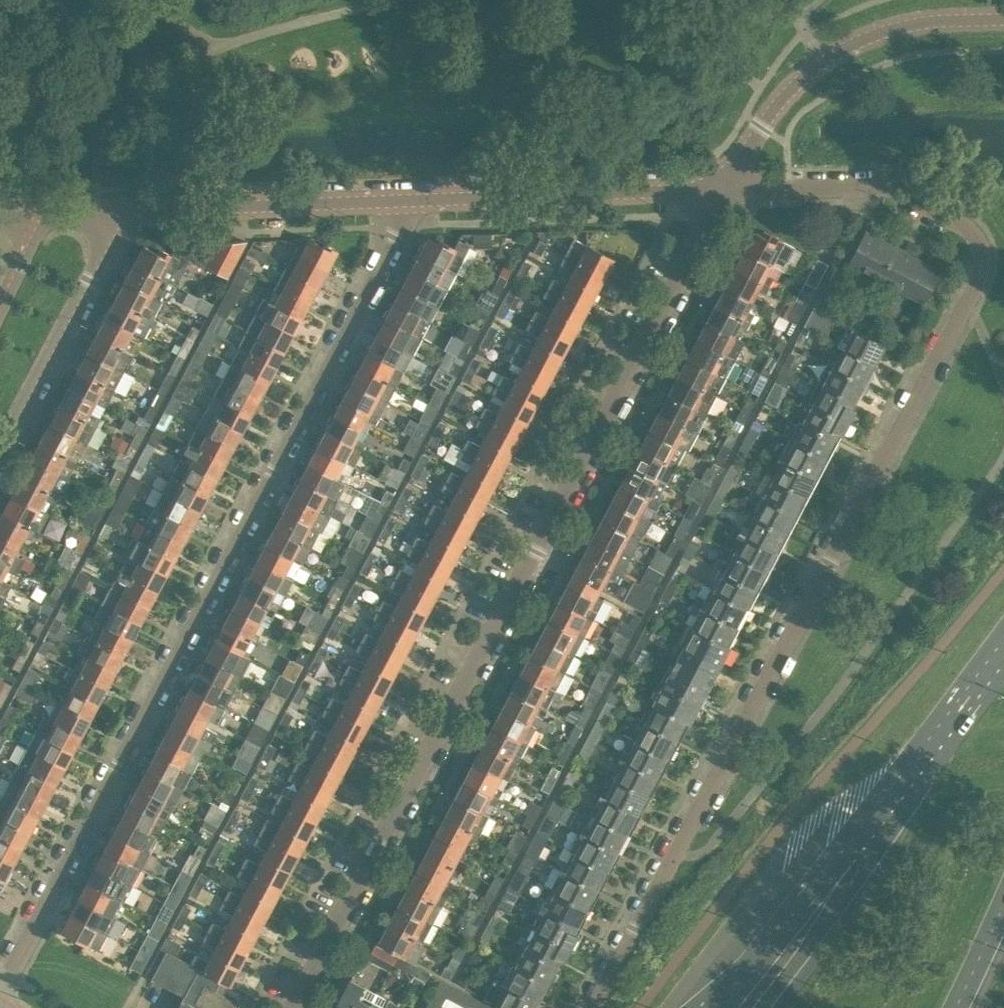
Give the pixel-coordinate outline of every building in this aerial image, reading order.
[(557,230),(538,231),(536,235),(551,243),(557,230)] [(866,232),(851,261),(926,299),(941,270),(866,232)] [(457,239),(469,246),(473,238),(474,235),(473,234),(471,233),(470,233),(461,233),(457,239)] [(751,245),(748,251),(772,264),(785,271),(790,262),(788,261),(795,247),(784,241),(785,241),(773,234),(770,240),(757,233),(757,234),(754,234),(750,242),(751,245)] [(420,246),(416,253),(443,267),(454,273),(468,247),(455,240),(451,248),(436,240),(434,242),(427,238),(423,246),(420,246)] [(573,238),(564,254),(571,258),(604,276),(608,268),(611,268),(614,262),(612,260),(613,259),(573,238)] [(204,266),(226,278),(246,240),(217,242),(204,266)] [(296,246),(293,253),(326,269),(330,261),(333,261),(335,256),(334,254),(336,251),(323,244),(321,247),(308,240),(303,250),(296,246)] [(538,240),(532,251),(539,254),(545,244),(538,240)] [(136,257),(133,263),(174,285),(188,258),(172,249),(170,253),(159,247),(156,253),(142,245),(140,248),(138,247),(134,256),(136,257)] [(250,245),(246,253),(257,258),(262,249),(261,248),(261,250),(250,245)] [(262,249),(257,258),(264,262),(269,253),(262,249)] [(741,263),(738,269),(771,286),(774,279),(767,275),(772,264),(748,251),(747,252),(744,253),(740,261),(741,263)] [(321,277),(326,269),(293,253),(284,269),(319,287),(323,280),(321,277)] [(414,263),(410,271),(441,287),(446,290),(454,273),(443,267),(416,253),(413,260),(414,263)] [(564,254),(559,263),(574,271),(570,278),(597,293),(601,286),(600,283),(604,276),(571,258),(564,254)] [(243,257),(239,266),(247,270),(248,270),(250,271),(254,263),(243,257)] [(828,263),(817,258),(805,282),(815,287),(828,263)] [(531,264),(527,262),(523,259),(518,270),(525,274),(531,264)] [(127,270),(121,279),(149,293),(161,300),(167,290),(170,292),(174,285),(133,263),(129,271),(127,270)] [(493,286),(491,290),(498,294),(500,289),(506,278),(511,269),(504,265),(499,275),(493,286)] [(234,276),(231,281),(242,286),(250,271),(248,270),(247,270),(239,266),(234,276)] [(845,275),(834,268),(815,305),(822,309),(826,311),(845,275)] [(319,287),(284,269),(276,285),(309,302),(313,294),(315,294),(319,287)] [(732,276),(727,285),(753,300),(759,288),(767,292),(771,286),(738,269),(735,276),(732,276)] [(525,274),(518,270),(512,281),(519,285),(525,274)] [(403,279),(399,286),(426,301),(437,306),(446,290),(441,287),(410,271),(406,279),(403,279)] [(552,277),(547,286),(554,290),(587,308),(591,300),(594,300),(597,293),(570,278),(566,285),(552,277)] [(117,292),(114,298),(146,315),(152,318),(161,300),(149,293),(121,279),(115,291),(117,292)] [(231,281),(223,297),(233,303),(242,286),(231,281)] [(806,304),(815,287),(805,282),(796,299),(806,304)] [(305,309),(309,302),(276,285),(272,292),(279,295),(275,304),(302,318),(306,311),(305,309)] [(723,298),(720,304),(752,321),(756,314),(748,310),(753,300),(727,285),(721,296),(723,298)] [(397,296),(392,304),(424,321),(428,323),(437,306),(426,301),(399,286),(395,293),(397,296)] [(547,286),(542,296),(557,303),(553,310),(580,325),(584,318),(583,315),(587,308),(554,290),(547,286)] [(491,290),(481,308),(482,309),(489,312),(495,300),(498,294),(491,290)] [(506,292),(500,303),(508,306),(517,311),(519,307),(515,305),(518,298),(514,296),(514,295),(506,292)] [(192,307),(207,315),(212,304),(198,296),(192,307)] [(224,319),(233,303),(223,297),(214,314),(224,319)] [(262,297),(254,314),(291,334),(296,326),(299,326),(302,318),(275,304),(262,297)] [(108,305),(102,315),(130,329),(144,337),(150,326),(152,328),(156,320),(152,318),(146,315),(114,298),(110,306),(108,305)] [(797,323),(806,304),(796,299),(786,317),(797,323)] [(500,303),(494,314),(502,317),(508,306),(500,303)] [(386,311),(382,318),(409,333),(420,338),(428,323),(424,321),(392,304),(389,311),(386,311)] [(713,311),(708,321),(735,335),(740,326),(747,330),(752,321),(720,304),(716,311),(713,311)] [(813,328),(822,309),(815,305),(805,324),(813,328)] [(482,309),(476,318),(483,322),(489,312),(482,309)] [(535,309),(530,319),(537,323),(570,340),(574,332),(577,332),(580,325),(553,310),(549,317),(535,309)] [(214,314),(206,329),(216,334),(224,319),(214,314)] [(254,314),(245,330),(257,337),(285,352),(289,344),(287,342),(291,334),(254,314)] [(98,328),(95,335),(129,353),(134,343),(132,342),(125,339),(130,329),(102,315),(96,327),(98,328)] [(380,328),(376,335),(407,352),(412,355),(420,338),(409,333),(382,318),(378,326),(380,328)] [(530,319),(525,328),(540,335),(536,342),(563,357),(567,350),(566,347),(570,340),(537,323),(530,319)] [(462,321),(456,335),(464,339),(463,342),(470,346),(478,332),(469,328),(471,325),(462,321)] [(704,333),(700,340),(732,358),(736,359),(746,341),(735,335),(708,321),(703,331),(704,333)] [(192,324),(186,336),(193,340),(199,328),(192,324)] [(489,324),(483,335),(491,339),(497,328),(489,324)] [(813,328),(805,324),(796,340),(806,346),(809,340),(811,341),(816,331),(812,329),(813,328)] [(844,334),(839,342),(875,362),(885,342),(855,326),(850,337),(844,334)] [(208,350),(216,334),(206,329),(198,344),(208,350)] [(245,330),(237,345),(238,346),(243,348),(275,365),(278,359),(281,359),(285,352),(257,337),(245,330)] [(89,341),(83,351),(111,365),(123,371),(132,354),(129,353),(95,335),(91,342),(89,341)] [(369,343),(366,350),(392,364),(403,370),(412,355),(407,352),(376,335),(372,342),(369,343)] [(483,335),(478,346),(486,350),(491,339),(483,335)] [(186,336),(180,347),(188,351),(193,340),(186,336)] [(782,351),(787,341),(780,337),(775,347),(782,351)] [(694,347),(689,357),(716,371),(727,377),(736,359),(732,358),(700,340),(697,347),(694,347)] [(518,341),(513,351),(520,355),(553,372),(557,364),(560,364),(563,357),(536,342),(532,349),(518,341)] [(463,342),(459,349),(467,353),(470,346),(463,342)] [(835,351),(829,361),(835,365),(867,382),(873,372),(871,370),(875,362),(839,342),(835,351)] [(198,344),(189,361),(199,367),(208,350),(198,344)] [(238,346),(230,362),(241,368),(268,383),(272,375),(271,373),(275,365),(243,348),(238,346)] [(363,359),(359,367),(390,384),(395,386),(403,370),(392,364),(366,350),(362,357),(363,359)] [(80,363),(76,371),(108,388),(113,390),(123,371),(111,365),(83,351),(78,362),(80,363)] [(513,351),(508,360),(523,368),(519,375),(546,389),(550,382),(549,380),(553,372),(520,355),(513,351)] [(784,362),(796,368),(802,357),(790,351),(784,362)] [(770,354),(760,373),(768,377),(778,358),(770,354)] [(480,360),(472,356),(466,367),(474,371),(480,360)] [(455,357),(446,373),(454,377),(463,361),(455,357)] [(685,369),(681,376),(713,393),(717,395),(727,377),(716,371),(689,357),(683,367),(685,369)] [(173,360),(167,372),(174,376),(181,364),(173,360)] [(191,382),(199,367),(189,361),(181,377),(191,382)] [(823,372),(819,381),(855,400),(859,392),(862,392),(867,382),(835,365),(829,361),(823,372)] [(230,362),(221,378),(225,381),(258,398),(262,390),(265,390),(268,383),(241,368),(230,362)] [(796,368),(784,362),(774,381),(787,387),(796,368)] [(352,375),(349,382),(376,396),(387,402),(395,386),(390,384),(359,367),(355,375),(352,375)] [(474,371),(466,367),(460,378),(468,382),(474,371)] [(70,376),(64,387),(103,408),(104,407),(111,394),(113,390),(108,388),(76,371),(72,377),(70,376)] [(167,372),(161,382),(169,386),(174,376),(167,372)] [(443,372),(435,388),(445,393),(454,377),(446,373),(443,372)] [(759,394),(768,377),(760,373),(751,390),(759,394)] [(501,374),(496,383),(503,387),(536,404),(540,396),(543,396),(546,389),(519,375),(515,381),(501,374)] [(675,383),(670,393),(697,407),(708,413),(717,395),(713,393),(681,376),(678,383),(675,383)] [(221,378),(213,394),(224,400),(251,414),(255,407),(254,405),(258,398),(225,381),(221,378)] [(815,388),(809,399),(810,400),(815,402),(849,421),(856,407),(852,405),(855,400),(819,381),(815,388)] [(178,382),(172,394),(181,398),(186,387),(178,382)] [(346,391),(342,399),(374,416),(378,418),(387,402),(376,396),(349,382),(345,389),(346,391)] [(496,383),(491,392),(505,400),(502,407),(529,421),(533,414),(532,412),(536,404),(503,387),(496,383)] [(61,399),(57,406),(89,423),(95,426),(100,418),(99,417),(103,408),(64,387),(59,398),(61,399)] [(435,388),(426,404),(437,410),(445,393),(435,388)] [(455,388),(449,400),(457,403),(462,392),(463,392),(455,388)] [(155,413),(165,393),(157,389),(147,409),(155,413)] [(779,409),(784,397),(772,391),(766,402),(779,409)] [(462,392),(457,403),(468,409),(474,398),(463,392),(462,392)] [(666,405),(662,412),(694,429),(699,432),(709,414),(708,413),(697,407),(670,393),(664,403),(666,405)] [(182,399),(181,398),(172,394),(163,410),(173,415),(182,399)] [(213,394),(204,410),(209,412),(241,429),(245,422),(248,422),(251,414),(224,400),(213,394)] [(748,397),(742,408),(749,412),(755,401),(748,397)] [(336,406),(332,413),(359,428),(364,418),(371,421),(375,424),(378,418),(374,416),(342,399),(339,406),(336,406)] [(457,403),(449,400),(444,410),(451,414),(457,403)] [(804,410),(800,418),(835,437),(838,432),(842,434),(849,421),(815,402),(809,413),(805,410),(804,410)] [(426,404),(418,419),(429,424),(437,410),(426,404)] [(51,412),(46,423),(73,437),(86,444),(95,426),(89,423),(57,406),(53,413),(51,412)] [(484,406),(479,415),(486,419),(519,436),(523,429),(526,428),(529,421),(502,407),(498,414),(484,406)] [(743,423),(749,412),(742,408),(736,419),(743,423)] [(143,418),(150,422),(155,413),(147,409),(143,418)] [(204,410),(195,426),(207,432),(234,447),(238,440),(237,438),(241,429),(209,412),(204,410)] [(656,419),(651,429),(677,443),(686,448),(687,448),(690,449),(699,432),(694,429),(662,412),(658,419),(656,419)] [(330,423),(325,431),(357,448),(361,450),(364,444),(360,442),(353,438),(359,428),(332,413),(328,420),(330,423)] [(479,415),(474,424),(489,432),(485,439),(512,453),(516,446),(515,444),(519,436),(486,419),(479,415)] [(409,418),(402,430),(403,430),(410,434),(409,435),(421,441),(429,424),(418,419),(417,422),(409,418)] [(800,418),(795,426),(801,429),(796,439),(828,457),(833,447),(831,445),(835,437),(800,418)] [(445,424),(438,420),(432,431),(440,435),(445,424)] [(42,434),(38,441),(71,458),(76,461),(81,453),(75,450),(68,447),(73,437),(46,423),(40,433),(42,434)] [(751,425),(746,436),(753,440),(759,430),(751,425)] [(163,430),(155,426),(146,442),(155,446),(163,430)] [(195,426),(187,442),(192,445),(224,462),(228,454),(230,454),(234,447),(207,432),(195,426)] [(723,444),(731,449),(740,431),(732,427),(723,444)] [(647,441),(643,448),(677,466),(677,465),(686,448),(677,443),(651,429),(645,439),(647,441)] [(135,431),(128,444),(136,448),(143,435),(135,431)] [(319,438),(315,445),(342,460),(347,450),(354,453),(358,455),(361,450),(357,448),(325,431),(322,438),(319,438)] [(440,435),(432,431),(427,442),(434,445),(440,435)] [(409,435),(401,451),(413,457),(421,441),(409,435)] [(746,436),(739,448),(746,453),(753,440),(746,436)] [(785,447),(780,455),(816,474),(820,467),(822,467),(828,457),(796,439),(790,436),(785,447)] [(467,438),(462,447),(469,451),(502,468),(506,461),(509,461),(512,453),(485,439),(481,446),(467,438)] [(33,447),(27,458),(55,473),(67,479),(72,470),(76,461),(71,458),(38,441),(35,449),(33,447)] [(187,442),(182,451),(188,454),(184,461),(190,464),(218,479),(221,471),(220,469),(224,462),(192,445),(187,442)] [(128,464),(136,448),(128,444),(124,452),(119,449),(115,457),(128,464)] [(714,462),(721,466),(731,449),(723,444),(714,462)] [(313,455),(309,462),(340,479),(344,473),(337,469),(342,460),(315,445),(311,452),(313,455)] [(152,450),(144,446),(138,457),(146,461),(152,450)] [(458,457),(454,464),(468,471),(495,486),(499,478),(498,476),(502,468),(469,451),(462,447),(457,457),(458,457)] [(637,455),(632,464),(658,479),(663,471),(674,476),(679,467),(677,466),(643,448),(639,455),(637,455)] [(429,457),(421,453),(416,464),(423,468),(429,457)] [(781,465),(775,477),(808,495),(813,485),(811,482),(816,474),(780,455),(776,462),(781,465)] [(146,461),(138,457),(132,468),(140,473),(146,461)] [(23,470),(20,476),(52,493),(58,497),(61,491),(64,492),(70,481),(67,479),(55,473),(27,458),(21,469),(23,470)] [(179,458),(170,474),(175,477),(207,494),(211,486),(214,486),(218,479),(190,464),(184,461),(179,458)] [(396,469),(404,474),(410,461),(403,458),(396,469)] [(302,471),(298,478),(325,492),(336,498),(345,482),(340,479),(309,462),(305,470),(302,471)] [(704,481),(711,485),(721,466),(714,462),(704,480),(704,481)] [(423,468),(416,464),(410,475),(417,479),(423,468)] [(628,477),(624,484),(656,501),(660,503),(665,495),(661,493),(667,483),(658,479),(632,464),(626,474),(628,477)] [(731,464),(725,475),(733,479),(739,468),(731,464)] [(117,467),(110,479),(118,483),(125,471),(117,467)] [(396,488),(399,483),(404,474),(396,469),(393,467),(384,482),(396,488)] [(450,470),(445,479),(452,483),(485,500),(489,493),(492,493),(495,486),(468,471),(464,478),(450,470)] [(766,472),(756,491),(760,493),(796,513),(800,504),(803,504),(808,495),(775,477),(766,472)] [(142,479),(130,474),(121,489),(133,496),(142,479)] [(170,474),(162,490),(173,496),(201,511),(204,503),(203,501),(207,494),(175,477),(170,474)] [(724,498),(733,479),(725,475),(716,493),(724,498)] [(14,483),(7,495),(35,509),(47,515),(54,503),(55,503),(58,497),(52,493),(20,476),(16,484),(14,483)] [(296,487),(292,495),(323,511),(330,515),(340,520),(341,521),(345,512),(334,505),(337,498),(336,498),(325,492),(298,478),(294,485),(296,487)] [(106,488),(105,489),(113,493),(118,483),(110,479),(106,488)] [(445,479),(440,489),(454,496),(451,503),(478,518),(482,510),(481,508),(485,500),(452,483),(445,479)] [(694,498),(702,503),(711,485),(704,481),(704,480),(703,480),(694,498)] [(618,491),(613,500),(640,514),(645,504),(653,508),(657,510),(660,503),(656,501),(624,484),(620,491),(618,491)] [(412,489),(405,485),(399,496),(406,500),(412,489)] [(121,489),(113,505),(125,511),(133,496),(121,489)] [(752,489),(748,497),(756,501),(761,504),(755,514),(788,531),(793,522),(792,519),(796,513),(760,493),(752,489)] [(162,490),(153,506),(158,509),(190,525),(194,518),(197,518),(201,511),(173,496),(162,490)] [(386,490),(381,500),(388,504),(393,494),(386,490)] [(716,493),(706,511),(714,516),(724,498),(716,493)] [(4,506),(0,513),(33,530),(37,522),(42,525),(47,515),(35,509),(7,495),(2,505),(4,506)] [(285,502),(281,510),(308,524),(319,530),(318,531),(321,532),(330,515),(323,511),(292,495),(288,502),(285,502)] [(406,500),(399,496),(393,507),(400,511),(406,500)] [(99,518),(109,501),(100,497),(97,502),(90,498),(84,510),(99,518)] [(684,516),(693,521),(702,503),(694,498),(684,516)] [(381,500),(373,517),(379,520),(388,504),(381,500)] [(609,513),(605,518),(638,536),(642,538),(651,520),(640,514),(613,500),(607,510),(609,513)] [(433,502),(428,511),(435,515),(468,533),(472,525),(475,525),(478,518),(451,503),(447,510),(433,502)] [(113,505),(104,522),(113,526),(116,528),(125,511),(113,505)] [(153,506),(145,522),(156,528),(184,542),(187,535),(186,533),(190,525),(158,509),(153,506)] [(78,521),(94,529),(99,518),(84,510),(78,521)] [(279,519),(275,527),(310,546),(314,538),(318,531),(319,530),(308,524),(281,510),(278,517),(279,519)] [(428,511),(423,521),(437,529),(434,535),(461,550),(465,543),(464,540),(468,533),(435,515),(428,511)] [(714,516),(706,511),(699,524),(707,529),(714,516)] [(17,545),(22,535),(28,538),(33,530),(0,513),(0,514),(0,536),(17,545)] [(365,514),(357,529),(363,532),(370,536),(376,526),(379,520),(373,517),(371,517),(365,514)] [(745,522),(741,530),(776,549),(780,541),(783,541),(788,531),(755,514),(750,524),(745,522)] [(676,534),(684,538),(693,521),(684,516),(674,534),(675,535),(676,534)] [(395,521),(387,518),(382,528),(389,532),(395,521)] [(598,527),(593,536),(620,550),(632,557),(642,538),(638,536),(605,518),(601,527),(598,527)] [(113,526),(104,522),(98,533),(106,537),(113,526)] [(145,522),(136,538),(141,540),(173,557),(177,550),(180,550),(184,542),(156,528),(145,522)] [(733,526),(728,535),(741,542),(736,552),(768,569),(774,559),(772,557),(776,549),(741,530),(733,526)] [(269,533),(265,540),(292,555),(301,560),(303,560),(307,552),(310,546),(275,527),(272,533),(269,533)] [(389,532),(382,528),(376,539),(383,543),(389,532)] [(79,539),(73,549),(72,551),(80,555),(90,535),(78,529),(74,537),(79,539)] [(357,529),(348,545),(355,549),(362,553),(370,536),(363,532),(357,529)] [(666,552),(674,556),(684,538),(676,534),(675,535),(666,552)] [(415,535),(411,543),(418,547),(451,565),(455,557),(457,557),(461,550),(434,535),(430,542),(415,535)] [(14,565),(19,568),(24,559),(12,553),(17,545),(0,536),(0,557),(14,565)] [(133,536),(124,552),(139,560),(166,575),(170,568),(169,565),(173,557),(141,540),(136,538),(133,536)] [(589,549),(587,554),(619,571),(618,572),(622,575),(632,557),(620,550),(593,536),(588,546),(589,549)] [(700,543),(691,539),(685,550),(694,555),(700,543)] [(263,550),(259,557),(293,576),(301,560),(292,555),(265,540),(261,547),(263,550)] [(101,547),(93,543),(88,553),(96,557),(101,547)] [(411,543),(406,553),(420,561),(417,567),(444,582),(448,575),(447,572),(451,565),(418,547),(411,543)] [(71,571),(80,555),(72,551),(73,549),(65,545),(55,564),(71,571)] [(348,545),(339,561),(346,565),(353,569),(362,553),(355,549),(348,545)] [(674,556),(666,552),(658,548),(649,565),(657,570),(665,574),(674,556)] [(378,553),(370,549),(365,560),(373,564),(378,553)] [(694,555),(685,550),(679,561),(688,566),(694,555)] [(718,557),(713,565),(720,569),(756,588),(760,579),(763,579),(768,569),(736,552),(730,563),(718,557)] [(95,558),(96,557),(88,553),(81,565),(96,572),(101,562),(101,563),(102,561),(95,558)] [(577,572),(572,581),(585,588),(589,580),(601,587),(608,574),(615,578),(618,572),(619,571),(587,554),(583,561),(580,561),(576,569),(577,572)] [(10,585),(16,574),(19,568),(14,565),(0,557),(0,580),(10,585)] [(252,566),(248,573),(284,592),(293,576),(259,557),(255,566),(252,566)] [(122,563),(119,569),(124,572),(156,589),(160,582),(163,582),(166,575),(139,560),(134,569),(128,566),(122,563)] [(373,564),(365,560),(359,571),(367,575),(373,564)] [(346,565),(341,575),(348,579),(353,569),(346,565)] [(640,582),(656,591),(665,574),(657,570),(649,565),(640,582)] [(399,567),(394,576),(401,580),(434,597),(438,589),(440,589),(444,582),(417,567),(413,574),(399,567)] [(91,576),(79,569),(71,585),(78,589),(78,590),(82,592),(91,576)] [(115,577),(111,585),(114,587),(122,591),(150,606),(154,599),(152,597),(156,589),(124,572),(119,569),(115,577)] [(721,580),(716,590),(748,607),(753,597),(752,595),(756,588),(720,569),(716,577),(721,580)] [(246,582),(241,590),(275,609),(284,592),(248,573),(244,580),(246,582)] [(60,574),(54,586),(61,590),(68,578),(60,574)] [(394,576),(389,585),(403,593),(400,600),(427,614),(431,607),(430,604),(434,597),(401,580),(394,576)] [(672,577),(667,587),(674,591),(679,581),(672,577)] [(623,600),(639,609),(645,612),(656,591),(640,582),(634,579),(623,600)] [(1,603),(10,585),(0,580),(0,603),(1,603)] [(564,596),(562,600),(594,617),(598,610),(604,599),(597,595),(601,587),(589,580),(585,588),(572,581),(570,585),(567,585),(563,593),(564,596)] [(361,585),(353,582),(348,593),(355,596),(361,585)] [(75,595),(78,590),(78,589),(71,585),(68,592),(66,594),(61,602),(70,606),(75,595)] [(110,585),(101,601),(107,604),(139,621),(143,614),(146,613),(150,606),(122,591),(114,587),(110,585)] [(52,607),(61,590),(54,586),(49,594),(45,592),(41,601),(52,607)] [(335,587),(330,596),(337,599),(342,590),(335,587)] [(667,587),(660,599),(668,603),(674,591),(667,587)] [(235,599),(231,606),(258,620),(267,625),(272,615),(275,609),(241,590),(237,598),(235,599)] [(697,593),(693,601),(701,605),(736,625),(740,617),(743,617),(748,607),(716,590),(710,600),(707,598),(698,593),(697,593)] [(355,596),(348,593),(342,603),(349,607),(355,596)] [(330,596),(324,607),(331,611),(337,599),(330,596)] [(381,599),(377,608),(384,612),(417,629),(421,621),(423,621),(427,614),(400,600),(396,607),(381,599)] [(555,608),(550,617),(578,631),(585,635),(591,624),(594,617),(562,600),(558,607),(555,608)] [(101,601),(92,618),(105,625),(105,623),(133,638),(137,631),(135,628),(139,621),(107,604),(101,601)] [(693,601),(689,609),(701,616),(697,626),(729,644),(734,634),(733,632),(736,625),(701,605),(693,601)] [(67,611),(70,606),(61,602),(59,607),(54,616),(62,621),(67,611)] [(228,615),(224,623),(256,640),(258,635),(252,632),(258,620),(231,606),(227,613),(228,615)] [(377,608),(372,617),(386,625),(383,632),(410,646),(414,639),(413,637),(417,629),(384,612),(377,608)] [(41,610),(35,621),(43,625),(49,614),(41,610)] [(319,632),(328,616),(321,612),(320,613),(314,610),(306,625),(319,632)] [(642,617),(633,613),(628,622),(621,619),(615,629),(631,637),(642,617)] [(344,617),(337,614),(331,625),(338,629),(344,617)] [(652,614),(647,624),(655,628),(660,619),(652,614)] [(62,621),(54,616),(47,629),(55,633),(62,621)] [(546,630),(543,636),(575,653),(580,645),(585,635),(578,631),(550,617),(545,627),(546,630)] [(38,636),(43,625),(35,621),(30,632),(38,636)] [(94,630),(91,636),(123,653),(126,645),(129,645),(133,638),(105,623),(105,625),(100,633),(94,630)] [(218,630),(214,637),(241,651),(248,655),(253,645),(256,640),(224,623),(221,629),(218,630)] [(647,624),(641,636),(649,640),(655,628),(647,624)] [(311,648),(319,632),(306,625),(296,641),(311,648)] [(338,629),(331,625),(325,635),(333,640),(338,629)] [(697,626),(687,645),(721,663),(730,645),(729,644),(697,626)] [(610,639),(625,648),(631,637),(615,629),(610,639)] [(364,631),(360,640),(367,644),(400,661),(404,653),(406,653),(410,646),(383,632),(379,639),(364,631)] [(86,633),(76,651),(87,657),(89,655),(116,670),(120,662),(119,660),(123,653),(91,636),(86,633)] [(536,644),(531,654),(558,668),(565,672),(572,660),(575,653),(543,636),(539,644),(536,644)] [(212,646),(208,654),(239,671),(243,673),(251,658),(247,656),(248,655),(241,651),(214,637),(211,644),(212,646)] [(27,638),(16,657),(24,661),(34,642),(27,638)] [(51,644),(43,639),(37,649),(45,653),(51,644)] [(360,640),(355,649),(369,657),(366,664),(393,678),(397,671),(396,669),(400,661),(367,644),(360,640)] [(637,643),(627,661),(635,665),(645,647),(637,643)] [(687,645),(677,664),(711,682),(721,663),(687,645)] [(327,650),(324,648),(320,646),(314,657),(322,661),(327,650)] [(45,653),(37,649),(31,661),(39,666),(45,653)] [(300,650),(295,661),(303,665),(308,654),(300,650)] [(611,650),(602,668),(612,673),(622,655),(611,650)] [(201,662),(197,669),(224,684),(234,689),(243,673),(239,671),(208,654),(204,662),(201,662)] [(527,666),(523,674),(556,690),(556,689),(561,681),(565,672),(558,668),(531,654),(525,664),(527,666)] [(76,663),(74,668),(105,685),(110,677),(112,677),(116,670),(89,655),(87,657),(83,666),(76,663)] [(19,671),(24,661),(16,657),(11,667),(19,671)] [(322,661),(314,657),(309,668),(316,672),(322,661)] [(294,680),(303,665),(295,661),(287,676),(294,680)] [(627,661),(621,673),(628,677),(633,667),(635,665),(627,661)] [(347,663),(343,672),(350,676),(383,693),(387,686),(389,685),(393,678),(366,664),(362,671),(347,663)] [(677,664),(667,682),(701,700),(711,682),(677,664)] [(64,674),(63,675),(71,680),(72,677),(74,678),(69,688),(98,703),(102,696),(101,694),(105,685),(74,668),(68,665),(64,674)] [(25,672),(20,681),(33,688),(40,673),(28,666),(25,672)] [(601,667),(591,685),(602,691),(612,673),(602,668),(601,667)] [(195,679),(191,687),(222,703),(226,705),(234,689),(224,684),(197,669),(194,676),(195,679)] [(343,672),(338,682),(352,689),(349,696),(376,710),(380,703),(379,701),(383,693),(350,676),(343,672)] [(286,696),(294,680),(287,676),(286,677),(279,673),(271,688),(286,696)] [(517,679),(512,689),(540,703),(547,707),(553,697),(561,701),(565,693),(556,689),(556,690),(523,674),(520,679),(517,679)] [(303,678),(297,689),(305,693),(311,682),(308,681),(303,678)] [(0,688),(0,693),(5,696),(12,685),(4,680),(0,688)] [(615,703),(625,684),(617,680),(607,699),(615,703)] [(20,681),(14,693),(29,700),(35,689),(33,688),(20,681)] [(667,682),(657,701),(690,718),(691,719),(701,700),(667,682)] [(586,694),(581,703),(585,705),(593,709),(602,691),(591,685),(586,694)] [(184,694),(181,701),(208,716),(206,718),(216,724),(226,705),(222,703),(191,687),(187,694),(184,694)] [(60,695),(56,701),(88,718),(92,711),(95,711),(98,703),(69,688),(64,697),(60,695)] [(278,712),(286,696),(271,688),(263,704),(278,712)] [(297,689),(291,700),(297,703),(299,704),(305,693),(297,689)] [(508,701),(505,707),(538,724),(537,725),(547,731),(552,723),(541,717),(542,716),(535,713),(540,703),(512,689),(507,699),(508,701)] [(330,695),(326,704),(333,708),(366,725),(370,718),(372,717),(376,710),(349,696),(345,703),(330,695)] [(615,703),(607,699),(600,712),(608,716),(615,703)] [(54,706),(48,717),(54,720),(82,734),(86,727),(84,725),(88,718),(56,701),(54,706)] [(178,711),(174,719),(205,735),(214,739),(217,733),(203,725),(206,718),(208,716),(181,701),(177,708),(178,711)] [(646,710),(642,718),(677,736),(682,728),(684,728),(690,718),(657,701),(651,713),(646,710)] [(8,703),(3,714),(11,718),(17,707),(8,703)] [(263,704),(254,721),(269,729),(278,712),(263,704)] [(326,704),(321,714),(335,722),(332,728),(359,742),(363,735),(362,733),(366,725),(333,708),(326,704)] [(585,705),(576,722),(584,727),(593,709),(585,705)] [(498,715),(493,724),(521,739),(528,742),(534,731),(537,725),(538,724),(505,707),(501,714),(498,715)] [(285,711),(279,722),(287,727),(292,715),(285,711)] [(0,719),(0,732),(2,733),(11,718),(3,714),(0,719)] [(43,714),(34,730),(39,733),(71,749),(75,742),(78,742),(82,734),(54,720),(48,717),(43,714)] [(643,729),(637,740),(669,757),(674,747),(673,745),(677,736),(642,718),(637,726),(643,729)] [(167,727),(163,734),(190,749),(200,754),(203,748),(208,750),(214,739),(205,735),(174,719),(170,727),(167,727)] [(607,725),(597,720),(588,737),(598,743),(607,725)] [(254,721),(244,738),(260,746),(269,729),(254,721)] [(279,722),(273,733),(281,737),(287,727),(279,722)] [(576,722),(567,740),(575,744),(584,727),(576,722)] [(489,736),(486,744),(518,761),(522,753),(528,742),(521,739),(493,724),(488,734),(489,736)] [(313,728),(309,736),(316,740),(349,757),(353,750),(355,750),(359,742),(332,728),(328,735),(313,728)] [(34,730),(26,746),(37,752),(65,766),(69,759),(67,757),(71,749),(39,733),(34,730)] [(161,744),(157,752),(188,768),(191,770),(200,754),(190,749),(163,734),(159,741),(161,744)] [(349,757),(316,740),(309,736),(304,746),(318,754),(315,760),(342,775),(346,767),(344,765),(349,757)] [(587,762),(598,743),(588,737),(577,757),(587,762)] [(237,751),(252,759),(259,746),(244,738),(237,751)] [(278,742),(271,738),(262,755),(269,759),(276,747),(275,747),(278,742)] [(560,752),(556,759),(564,764),(568,756),(575,744),(567,740),(560,752)] [(625,749),(622,755),(657,774),(661,767),(664,766),(669,757),(637,740),(630,751),(625,749)] [(479,751),(474,760),(502,775),(509,778),(515,767),(518,761),(486,744),(482,751),(479,751)] [(26,746),(18,762),(23,765),(54,782),(59,773),(61,773),(65,766),(37,752),(26,746)] [(279,750),(274,759),(288,766),(292,757),(279,750)] [(232,765),(246,772),(252,759),(237,751),(236,754),(237,754),(232,765)] [(150,760),(146,767),(173,781),(183,786),(191,770),(188,768),(157,752),(152,760),(150,760)] [(269,759),(262,755),(256,765),(264,769),(270,772),(275,762),(269,759)] [(622,755),(617,764),(622,767),(618,776),(650,793),(655,783),(654,781),(657,774),(622,755)] [(296,760),(292,768),(299,772),(331,790),(336,782),(338,782),(342,775),(315,760),(311,767),(296,760)] [(470,773),(467,778),(500,795),(504,788),(497,784),(502,775),(474,760),(469,770),(470,773)] [(18,762),(9,779),(20,785),(48,799),(51,792),(50,790),(54,782),(23,765),(18,762)] [(581,769),(573,764),(567,775),(575,779),(581,769)] [(553,766),(548,776),(556,780),(561,770),(553,766)] [(144,776),(140,784),(171,800),(174,802),(183,786),(173,781),(146,767),(142,774),(144,776)] [(331,790),(299,772),(292,768),(287,778),(301,786),(298,792),(325,807),(329,800),(327,797),(331,790)] [(250,775),(246,784),(254,788),(258,779),(255,777),(250,775)] [(575,779),(567,775),(561,787),(569,791),(575,779)] [(546,778),(541,788),(549,793),(556,780),(548,776),(546,778)] [(606,786),(602,793),(637,812),(642,803),(645,803),(650,793),(618,776),(611,788),(606,786)] [(226,790),(234,794),(240,783),(232,778),(226,790)] [(460,786),(455,796),(483,810),(489,799),(496,803),(500,795),(467,778),(463,786),(460,786)] [(9,779),(1,794),(6,796),(38,813),(41,807),(44,806),(48,799),(20,785),(9,779)] [(133,792),(129,799),(156,813),(166,818),(174,802),(171,800),(140,784),(136,792),(133,792)] [(246,784),(239,796),(244,799),(247,800),(254,788),(246,784)] [(234,794),(226,790),(225,790),(221,798),(220,800),(228,805),(234,794)] [(275,801),(282,805),(314,822),(318,814),(321,814),(325,807),(298,792),(294,800),(279,792),(275,801)] [(597,802),(592,811),(598,814),(630,832),(635,822),(633,820),(637,812),(602,793),(597,802)] [(3,816),(31,831),(35,824),(33,821),(38,813),(6,796),(1,794),(0,795),(0,814),(3,816)] [(547,811),(547,813),(558,819),(566,805),(568,801),(567,801),(556,795),(547,811)] [(451,808),(448,814),(481,832),(484,824),(490,814),(483,810),(455,796),(450,806),(451,808)] [(127,808),(123,816),(154,832),(157,834),(166,818),(156,813),(129,799),(125,806),(127,808)] [(537,816),(542,806),(530,800),(525,809),(537,816)] [(310,829),(314,822),(282,805),(275,801),(270,810),(284,818),(281,824),(308,839),(312,832),(310,829)] [(209,807),(204,818),(208,820),(218,825),(223,815),(209,807)] [(241,811),(239,810),(233,807),(228,818),(235,822),(241,811)] [(530,829),(537,816),(525,809),(524,811),(528,813),(523,824),(530,829)] [(586,824),(582,830),(618,849),(622,842),(624,842),(630,832),(598,814),(592,811),(586,824)] [(547,813),(537,832),(549,838),(558,819),(547,813)] [(20,846),(24,838),(27,838),(31,831),(3,816),(0,814),(0,835),(20,846)] [(441,822),(436,831),(464,846),(470,834),(477,838),(481,832),(448,814),(444,821),(441,822)] [(116,824),(112,832),(144,849),(145,849),(148,851),(157,834),(154,832),(123,816),(118,824),(116,824)] [(266,817),(258,833),(265,837),(297,854),(301,846),(304,846),(308,839),(281,824),(266,817)] [(204,818),(197,830),(202,832),(200,836),(202,837),(209,841),(218,825),(208,820),(204,818)] [(235,822),(228,818),(222,829),(229,832),(235,822)] [(510,847),(518,852),(527,835),(516,829),(507,847),(510,848),(510,847)] [(578,839),(572,849),(578,852),(610,869),(615,859),(613,857),(618,849),(582,830),(578,839)] [(433,843),(429,850),(462,867),(466,860),(459,856),(464,846),(436,831),(431,841),(433,843)] [(109,841),(106,848),(140,866),(148,851),(145,849),(144,849),(112,832),(108,839),(109,841)] [(533,840),(528,850),(535,854),(539,856),(549,838),(537,832),(533,840)] [(297,854),(265,837),(258,833),(252,842),(267,850),(263,856),(291,871),(295,864),(293,861),(297,854)] [(14,862),(18,855),(16,853),(20,846),(0,835),(0,855),(14,862)] [(225,843),(221,841),(217,839),(211,850),(219,854),(225,843)] [(198,843),(192,854),(200,858),(206,847),(198,843)] [(500,867),(502,868),(508,871),(518,852),(510,847),(510,848),(505,856),(500,867)] [(98,857),(95,864),(122,878),(131,883),(140,866),(106,848),(101,857),(98,857)] [(219,854),(211,850),(205,861),(213,865),(219,854)] [(423,857),(418,867),(445,881),(451,871),(458,874),(462,867),(429,850),(425,857),(423,857)] [(518,868),(517,870),(529,876),(533,868),(539,856),(535,854),(528,850),(518,868)] [(189,852),(181,868),(192,873),(200,858),(192,854),(189,852)] [(567,860),(562,868),(598,887),(602,879),(605,879),(610,869),(578,852),(572,863),(567,860)] [(4,877),(8,870),(10,869),(14,862),(0,855),(0,875),(4,877)] [(241,865),(248,869),(280,886),(284,878),(287,878),(291,871),(263,856),(259,864),(245,856),(241,865)] [(92,874),(88,881),(120,897),(119,899),(122,901),(131,883),(122,878),(95,864),(91,871),(92,874)] [(280,886),(248,869),(241,865),(235,875),(250,883),(247,889),(274,903),(278,896),(276,893),(280,886)] [(414,879),(410,885),(443,902),(447,894),(440,891),(445,881),(418,867),(412,877),(414,879)] [(181,868),(173,883),(184,889),(192,873),(181,868)] [(562,868),(557,877),(563,880),(558,890),(590,907),(595,897),(593,895),(598,887),(562,868)] [(513,877),(508,886),(520,893),(529,876),(517,870),(513,877)] [(200,871),(194,882),(201,886),(207,875),(204,874),(200,871)] [(497,873),(492,883),(500,887),(505,878),(497,873)] [(81,889),(78,897),(111,914),(119,899),(120,897),(88,881),(84,889),(81,889)] [(194,882),(188,893),(193,895),(196,897),(208,904),(214,893),(201,886),(194,882)] [(173,883),(164,900),(175,906),(184,889),(173,883)] [(479,901),(489,907),(500,887),(492,883),(485,895),(482,894),(479,901)] [(403,893),(398,902),(426,917),(433,921),(439,910),(443,902),(410,885),(406,893),(403,893)] [(501,899),(498,905),(510,912),(520,893),(508,886),(501,899)] [(546,898),(543,905),(578,923),(582,917),(585,917),(590,907),(558,890),(552,887),(547,897),(546,898)] [(228,889),(224,897),(231,901),(263,918),(267,910),(270,910),(274,903),(247,889),(243,896),(228,889)] [(75,906),(71,913),(109,933),(117,917),(111,914),(78,897),(74,904),(75,906)] [(263,918),(231,901),(224,897),(218,907),(233,915),(230,921),(257,935),(261,928),(259,926),(263,918)] [(164,900),(156,916),(167,922),(175,906),(164,900)] [(395,915),(391,921),(424,939),(427,931),(433,921),(426,917),(398,902),(393,913),(395,915)] [(190,908),(187,906),(183,904),(177,914),(184,918),(190,908)] [(539,912),(533,924),(538,927),(572,945),(579,931),(575,929),(578,923),(543,905),(539,912)] [(477,909),(473,918),(481,922),(486,913),(477,909)] [(62,931),(100,950),(109,933),(71,913),(67,922),(64,922),(61,927),(63,930),(62,931)] [(184,918),(177,914),(171,925),(179,929),(184,918)] [(501,918),(493,914),(488,924),(496,928),(501,918)] [(156,916),(147,933),(158,938),(167,922),(156,916)] [(471,941),(481,922),(473,918),(471,920),(466,917),(457,934),(471,941)] [(211,921),(207,929),(246,950),(250,942),(253,942),(257,935),(230,921),(226,928),(211,921)] [(384,929),(379,939),(381,940),(407,954),(418,960),(424,949),(419,946),(424,939),(391,921),(387,929),(384,929)] [(496,928),(488,924),(481,936),(489,941),(496,928)] [(527,935),(523,943),(558,961),(561,956),(565,958),(572,945),(538,927),(532,938),(527,935)] [(201,939),(216,947),(213,953),(240,967),(244,960),(242,958),(246,950),(207,929),(201,939)] [(147,933),(138,948),(150,954),(158,938),(147,933)] [(159,947),(160,947),(165,950),(174,955),(181,944),(166,936),(159,947)] [(367,959),(390,971),(394,963),(399,955),(376,943),(367,959)] [(523,943),(518,951),(524,954),(519,964),(551,981),(556,971),(554,969),(558,961),(523,943)] [(459,945),(454,955),(461,959),(467,949),(459,945)] [(160,947),(159,947),(145,975),(150,978),(165,950),(160,947)] [(138,948),(129,966),(140,972),(150,954),(138,948)] [(165,950),(150,978),(150,979),(183,996),(179,1003),(188,1007),(199,1007),(201,1005),(206,1007),(235,1007),(238,1002),(223,994),(229,983),(197,966),(189,963),(174,955),(165,950)] [(468,961),(476,966),(481,956),(473,952),(468,961)] [(236,974),(240,967),(213,953),(209,961),(194,953),(189,963),(197,966),(229,983),(233,975),(236,974)] [(451,979),(461,959),(454,955),(447,966),(446,965),(441,974),(451,979)] [(408,961),(403,969),(414,974),(418,966),(408,961)] [(476,966),(468,961),(458,982),(466,987),(476,966)] [(507,972),(503,980),(539,999),(543,991),(546,991),(551,981),(519,964),(513,961),(507,972)] [(414,975),(411,981),(422,987),(430,972),(418,966),(414,974),(414,975)] [(486,996),(498,1003),(508,1007),(534,1007),(539,999),(503,980),(502,981),(495,977),(486,996)] [(372,1003),(360,996),(366,986),(352,978),(346,989),(336,1007),(370,1007),(372,1003)] [(441,979),(426,1007),(440,1007),(446,996),(454,1000),(460,988),(441,979)] [(460,988),(454,1000),(468,1007),(477,1007),(481,1000),(460,988)] [(398,1004),(389,999),(384,1007),(396,1007),(398,1004)] [(477,1007),(497,1007),(481,1000),(477,1007)]
